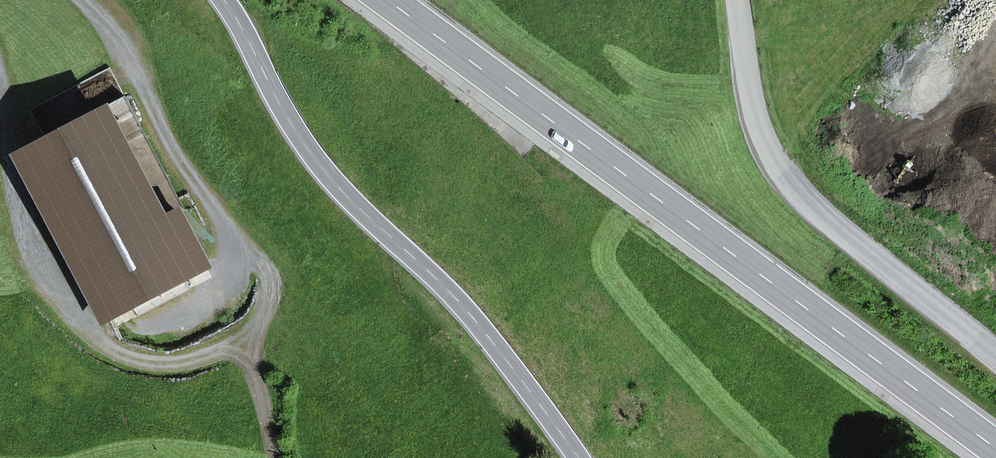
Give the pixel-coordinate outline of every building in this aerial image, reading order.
[(205,264),(178,212),(156,223),(100,115),(24,154),(109,314),(205,264)]
